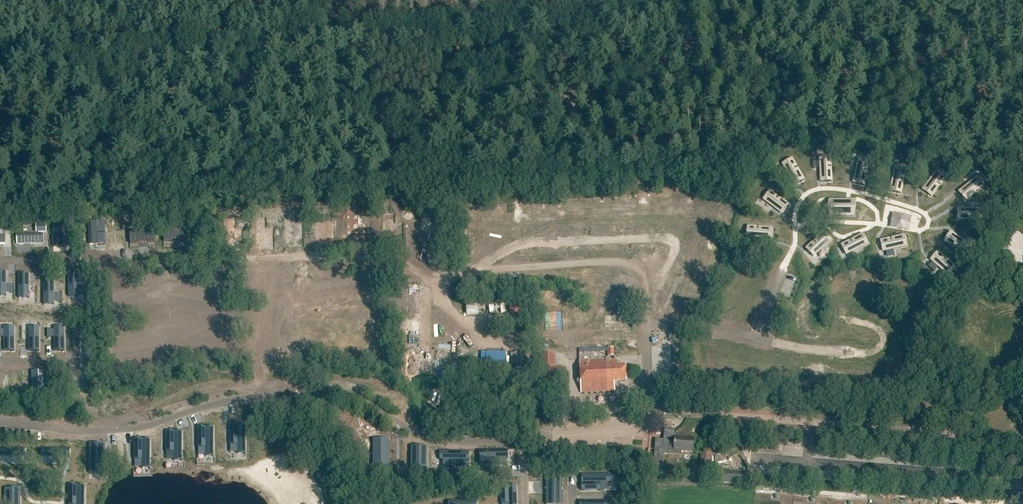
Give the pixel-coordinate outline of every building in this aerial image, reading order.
[(911,139),(902,139),(903,169),(912,168),(911,139)] [(944,147),(927,171),(936,176),(951,152),(944,147)] [(806,148),(798,153),(811,179),(819,174),(806,148)] [(984,159),(957,172),(962,180),(988,167),(984,159)] [(767,179),(764,188),(792,199),(794,190),(767,179)] [(994,194),(964,193),(965,203),(994,203),(994,194)] [(853,202),(830,202),(829,216),(854,216),(853,202)] [(331,219),(331,240),(345,240),(345,219),(331,219)] [(353,219),(353,240),(368,240),(368,219),(353,219)] [(990,219),(961,219),(961,228),(990,229),(990,219)] [(799,220),(770,222),(771,231),(800,229),(799,220)] [(304,221),(304,242),(319,242),(319,221),(304,221)] [(156,230),(130,232),(130,244),(138,243),(138,242),(148,241),(148,242),(156,242),(156,230)] [(189,230),(164,230),(164,242),(172,242),(172,241),(181,241),(181,242),(188,242),(189,230)] [(889,232),(863,245),(868,253),(894,240),(889,232)] [(824,233),(806,249),(813,257),(831,240),(824,233)] [(949,234),(944,242),(967,260),(972,252),(949,234)] [(44,235),(17,236),(17,245),(44,244),(44,235)] [(907,236),(904,245),(930,256),(934,248),(907,236)] [(63,237),(63,252),(84,252),(84,237),(63,237)] [(95,238),(95,252),(116,252),(116,237),(95,238)] [(22,278),(22,298),(32,298),(31,278),(22,278)] [(61,279),(61,299),(71,299),(70,279),(61,279)] [(42,284),(42,303),(52,304),(52,284),(42,284)] [(0,285),(0,304),(10,305),(10,285),(0,285)] [(156,303),(165,303),(164,285),(156,286),(156,303)] [(3,322),(3,341),(13,341),(12,322),(3,322)] [(33,342),(33,322),(24,322),(24,342),(33,342)] [(43,323),(43,343),(53,343),(53,323),(43,323)] [(556,368),(555,355),(540,356),(542,385),(567,383),(566,368),(556,368)] [(615,382),(627,382),(626,367),(619,367),(619,362),(611,363),(611,361),(581,362),(582,393),(616,392),(615,382)] [(44,371),(33,371),(33,395),(60,395),(60,384),(44,384),(44,371)] [(352,419),(352,440),(366,440),(366,419),(352,419)] [(246,453),(246,425),(230,425),(230,444),(238,444),(238,453),(246,453)] [(214,456),(214,428),(198,428),(198,447),(206,447),(206,456),(214,456)] [(182,461),(182,432),(166,432),(166,452),(174,452),(174,461),(182,461)] [(694,453),(695,438),(677,437),(677,435),(665,434),(665,440),(656,439),(655,449),(659,450),(658,456),(664,457),(664,454),(681,455),(681,451),(694,453)] [(380,438),(380,459),(394,459),(394,438),(380,438)] [(150,440),(134,440),(134,460),(142,460),(142,469),(150,469),(150,440)] [(413,447),(413,468),(428,468),(428,447),(413,447)] [(0,449),(0,458),(26,458),(26,449),(0,449)] [(454,451),(454,466),(475,466),(475,451),(454,451)] [(490,451),(490,466),(511,466),(511,451),(490,451)] [(712,455),(701,455),(700,468),(712,469),(712,455)] [(710,471),(710,484),(742,484),(742,471),(710,471)] [(545,503),(561,503),(560,476),(545,476),(545,503)] [(582,484),(582,499),(603,499),(603,484),(582,484)] [(85,486),(69,486),(69,503),(85,503),(85,486)] [(21,488),(5,488),(5,492),(5,503),(21,503),(21,492),(21,488)] [(528,503),(542,503),(542,492),(527,492),(528,503)]
